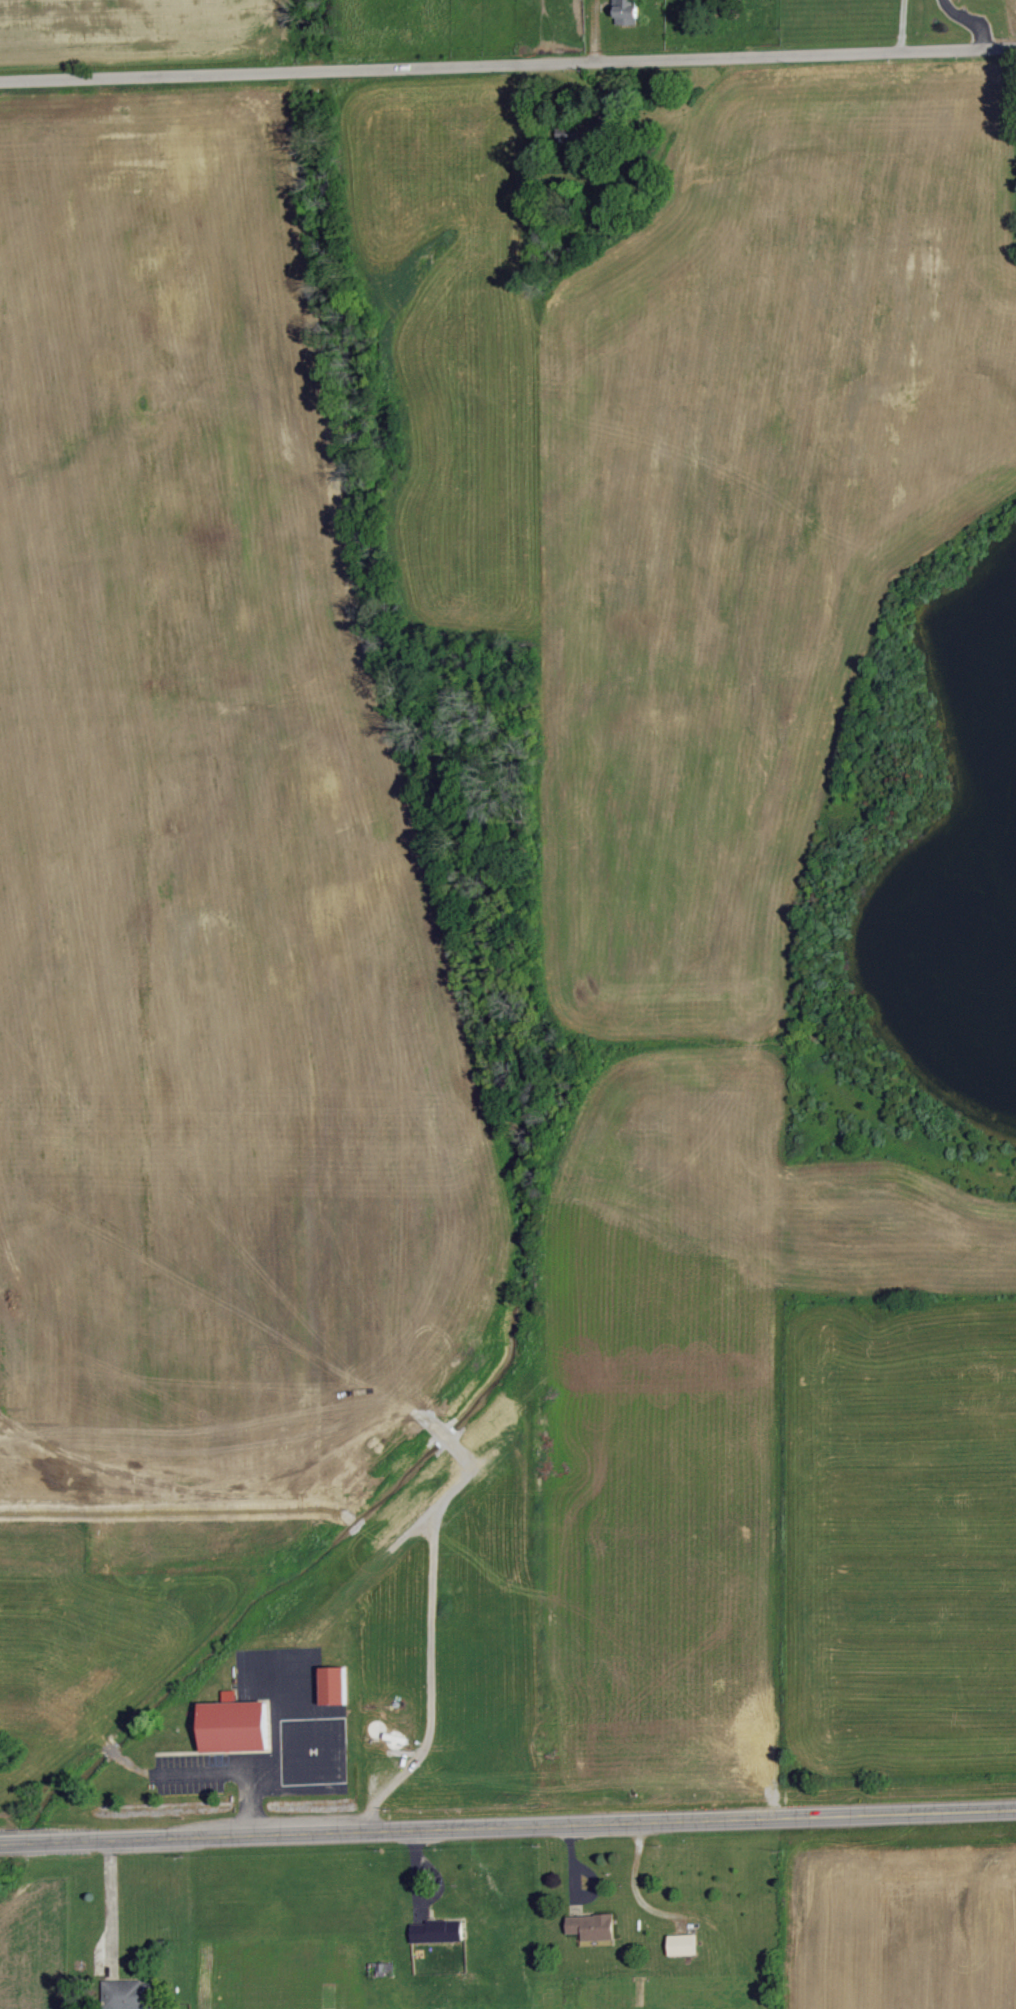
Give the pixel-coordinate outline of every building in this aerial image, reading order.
[(639,0),(618,0),(617,24),(638,24),(639,0)] [(323,1706),(349,1706),(348,1668),(322,1669),(323,1706)] [(200,1749),(198,1702),(264,1699),(266,1747),(200,1749)] [(570,1935),(586,1935),(586,1942),(618,1941),(617,1915),(570,1917),(570,1935)] [(465,1941),(464,1920),(413,1922),(414,1943),(465,1941)] [(697,1935),(670,1936),(671,1956),(698,1955),(697,1935)] [(148,1980),(113,1981),(114,2008),(148,2008),(148,1980)]
